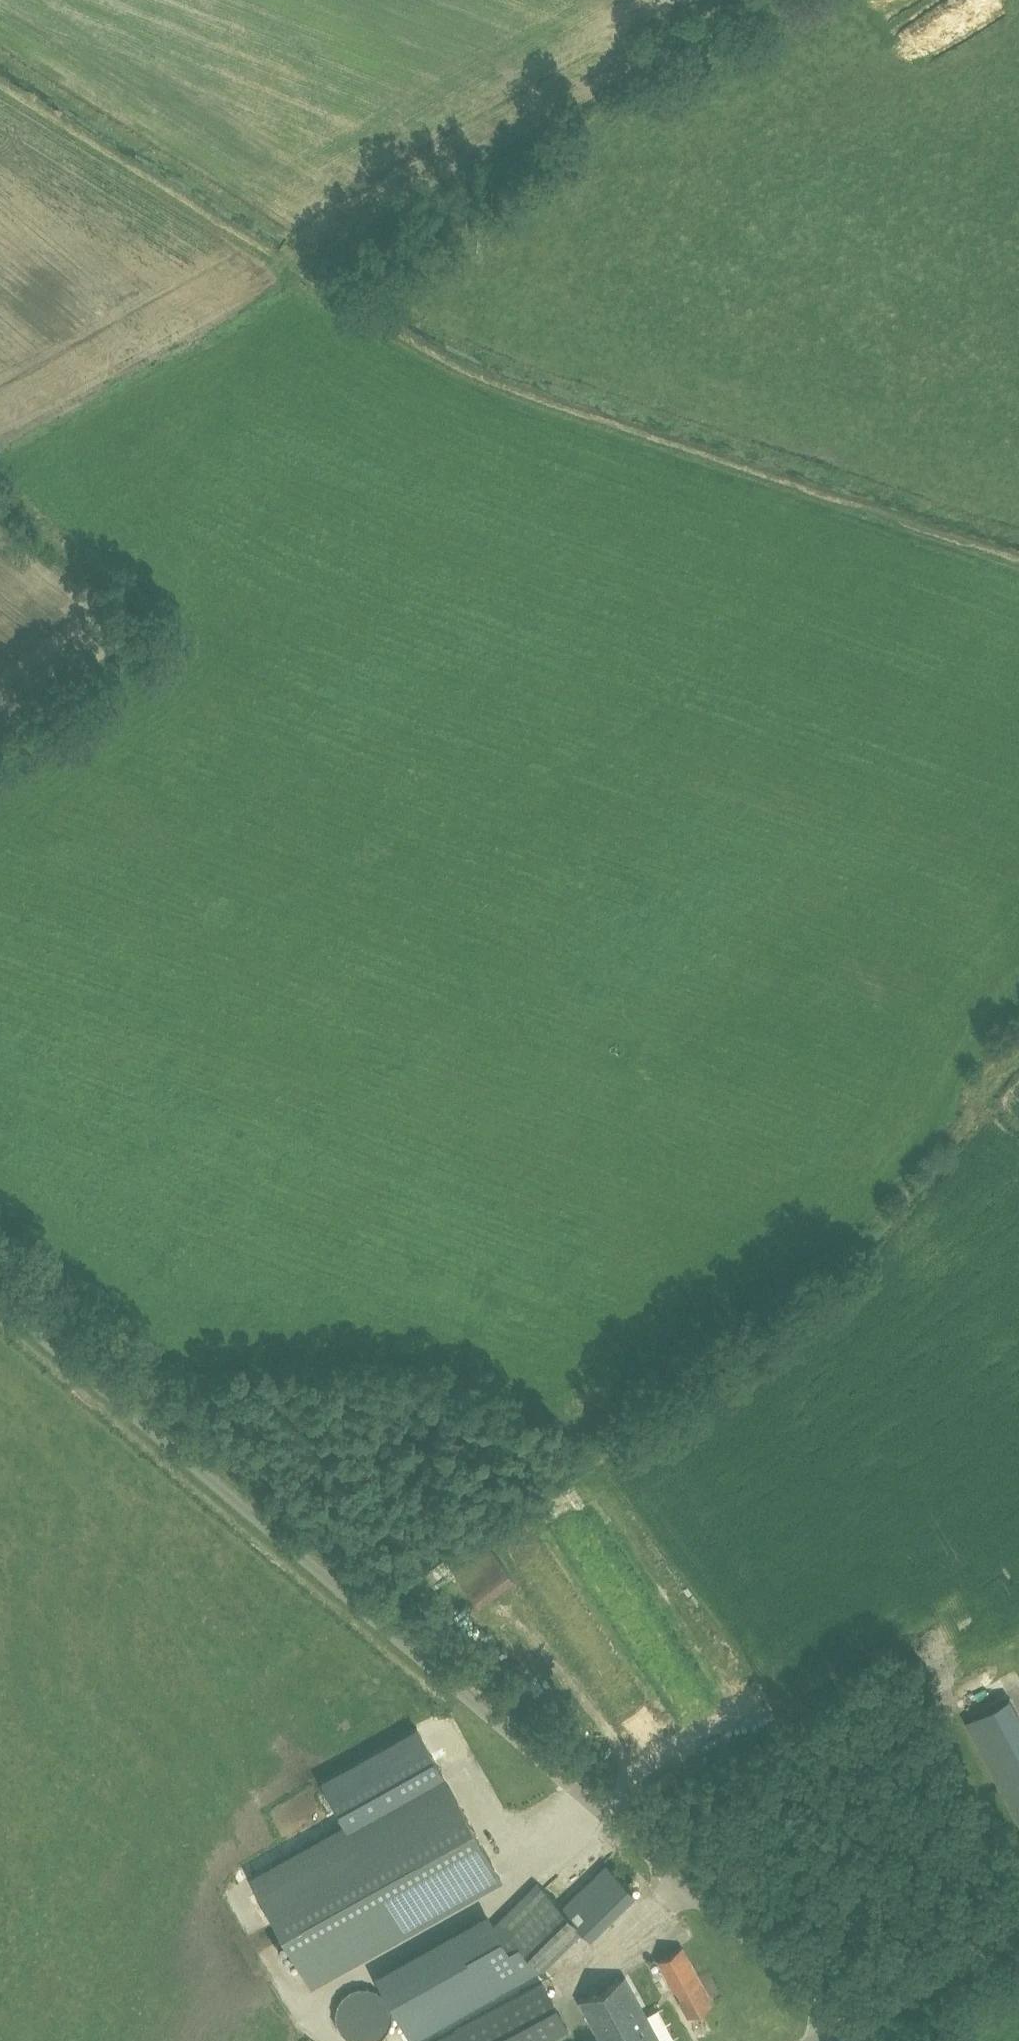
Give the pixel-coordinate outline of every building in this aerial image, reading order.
[(1010,1697),(966,1720),(1018,1821),(1018,1714),(1010,1697)] [(346,1823),(251,1876),(311,1983),(500,1877),(416,1727),(321,1780),(346,1823)] [(538,1884),(499,1922),(535,1960),(542,1966),(581,1928),(590,1937),(602,1925),(574,1897),(562,1908),(538,1884)] [(493,1925),(461,1943),(486,1987),(535,1960),(499,1922),(498,1921),(493,1925)] [(713,2003),(682,1946),(657,1959),(688,2016),(713,2003)] [(625,1976),(580,2001),(602,2040),(660,2040),(625,1976)] [(569,2030),(544,1984),(437,2040),(548,2040),(569,2030)] [(391,2023),(392,2014),(390,2004),(385,1995),(377,1989),(368,1986),(358,1986),(349,1989),(341,1996),(336,2005),(335,2015),(337,2024),(342,2033),(349,2039),(355,2040),(372,2040),(378,2039),(386,2032),(391,2023)]
